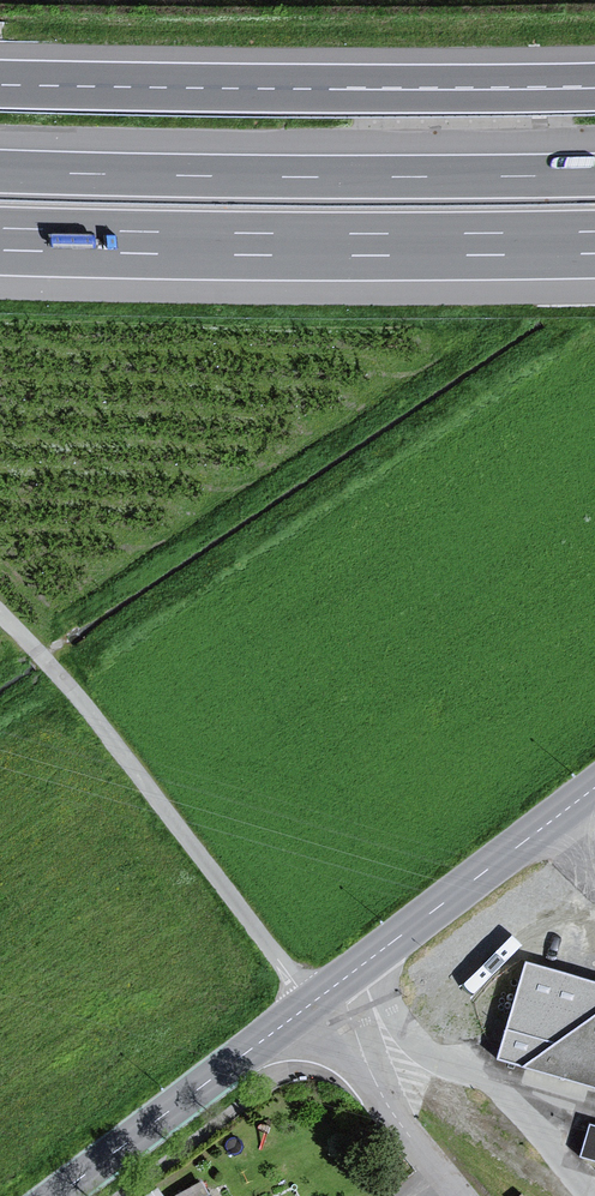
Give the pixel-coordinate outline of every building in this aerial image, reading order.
[(497,1060),(594,1090),(594,984),(527,964),(497,1060)] [(170,1195),(222,1195),(211,1171),(167,1191),(170,1195)]
